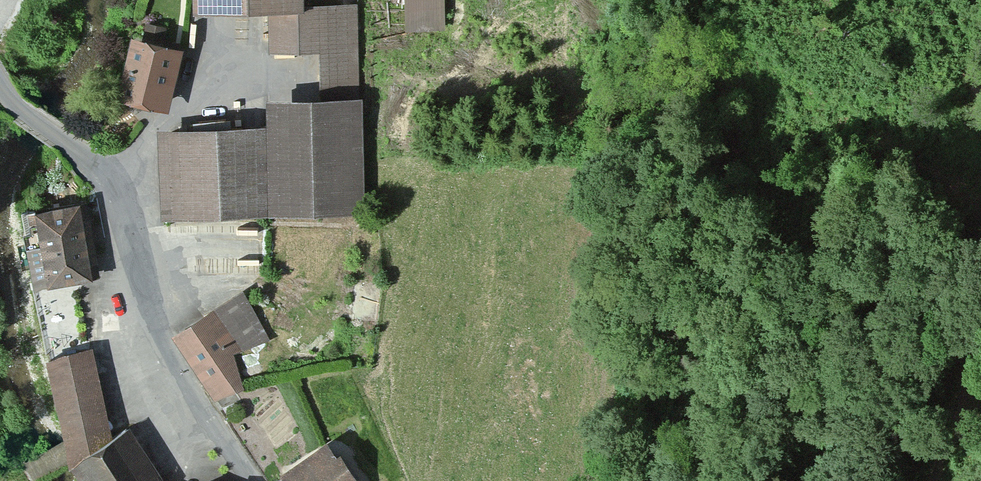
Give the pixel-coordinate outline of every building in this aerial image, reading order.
[(204,11),(270,7),(272,54),(315,52),(317,92),(267,95),(268,120),(159,125),(163,222),(373,212),(363,0),(318,2),(317,0),(203,0),(204,11)] [(446,0),(402,0),(402,23),(446,21),(446,0)] [(176,44),(133,34),(120,93),(163,103),(176,44)] [(86,197),(37,204),(42,240),(30,242),(36,282),(98,272),(86,197)] [(379,285),(357,283),(352,321),(374,324),(379,285)] [(269,339),(242,288),(178,333),(216,395),(239,385),(232,352),(269,339)] [(93,346),(48,354),(66,439),(108,419),(93,346)] [(130,425),(75,459),(88,480),(164,480),(130,425)] [(328,438),(283,468),(292,480),(357,480),(328,438)]
